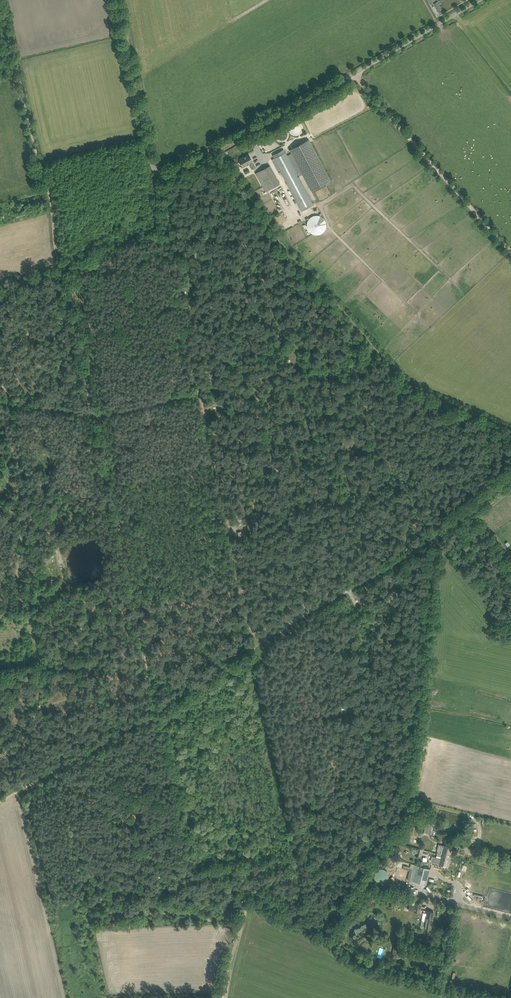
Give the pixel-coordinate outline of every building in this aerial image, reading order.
[(442,9),(438,2),(434,4),(439,12),(442,9)] [(274,158),(276,163),(302,211),(313,205),(298,176),(303,174),(311,190),(331,180),(309,139),(290,149),(301,171),(296,173),(286,152),(274,158)] [(239,159),(242,164),(243,166),(249,163),(252,169),(256,167),(253,162),(249,154),(239,159)] [(256,173),(258,178),(266,191),(280,183),(270,166),(256,173)] [(238,168),(234,170),(239,181),(244,178),(238,168)] [(308,221),(307,224),(307,226),(308,229),(309,231),(311,233),(313,234),(316,235),(318,235),(320,234),(323,233),(325,231),(326,229),(327,227),(327,226),(327,224),(326,221),(325,219),(323,217),(321,216),(318,215),(316,215),(313,216),(311,217),(309,219),(308,221)] [(49,459),(41,460),(41,469),(50,469),(49,459)] [(488,517),(493,525),(502,520),(497,512),(488,517)] [(431,834),(435,820),(429,818),(425,832),(431,834)] [(438,851),(437,853),(450,856),(451,850),(452,846),(444,844),(444,845),(439,844),(437,851),(438,851)] [(447,867),(450,856),(437,853),(437,856),(441,857),(441,858),(437,857),(435,863),(440,864),(439,865),(447,867)] [(430,868),(418,865),(414,864),(412,869),(410,868),(408,878),(410,878),(410,880),(414,881),(426,884),(430,868)] [(410,904),(409,910),(413,911),(413,912),(420,913),(422,903),(415,902),(415,903),(414,905),(410,904)] [(428,911),(425,928),(431,929),(434,912),(428,911)] [(394,946),(392,955),(400,957),(402,947),(394,946)]
